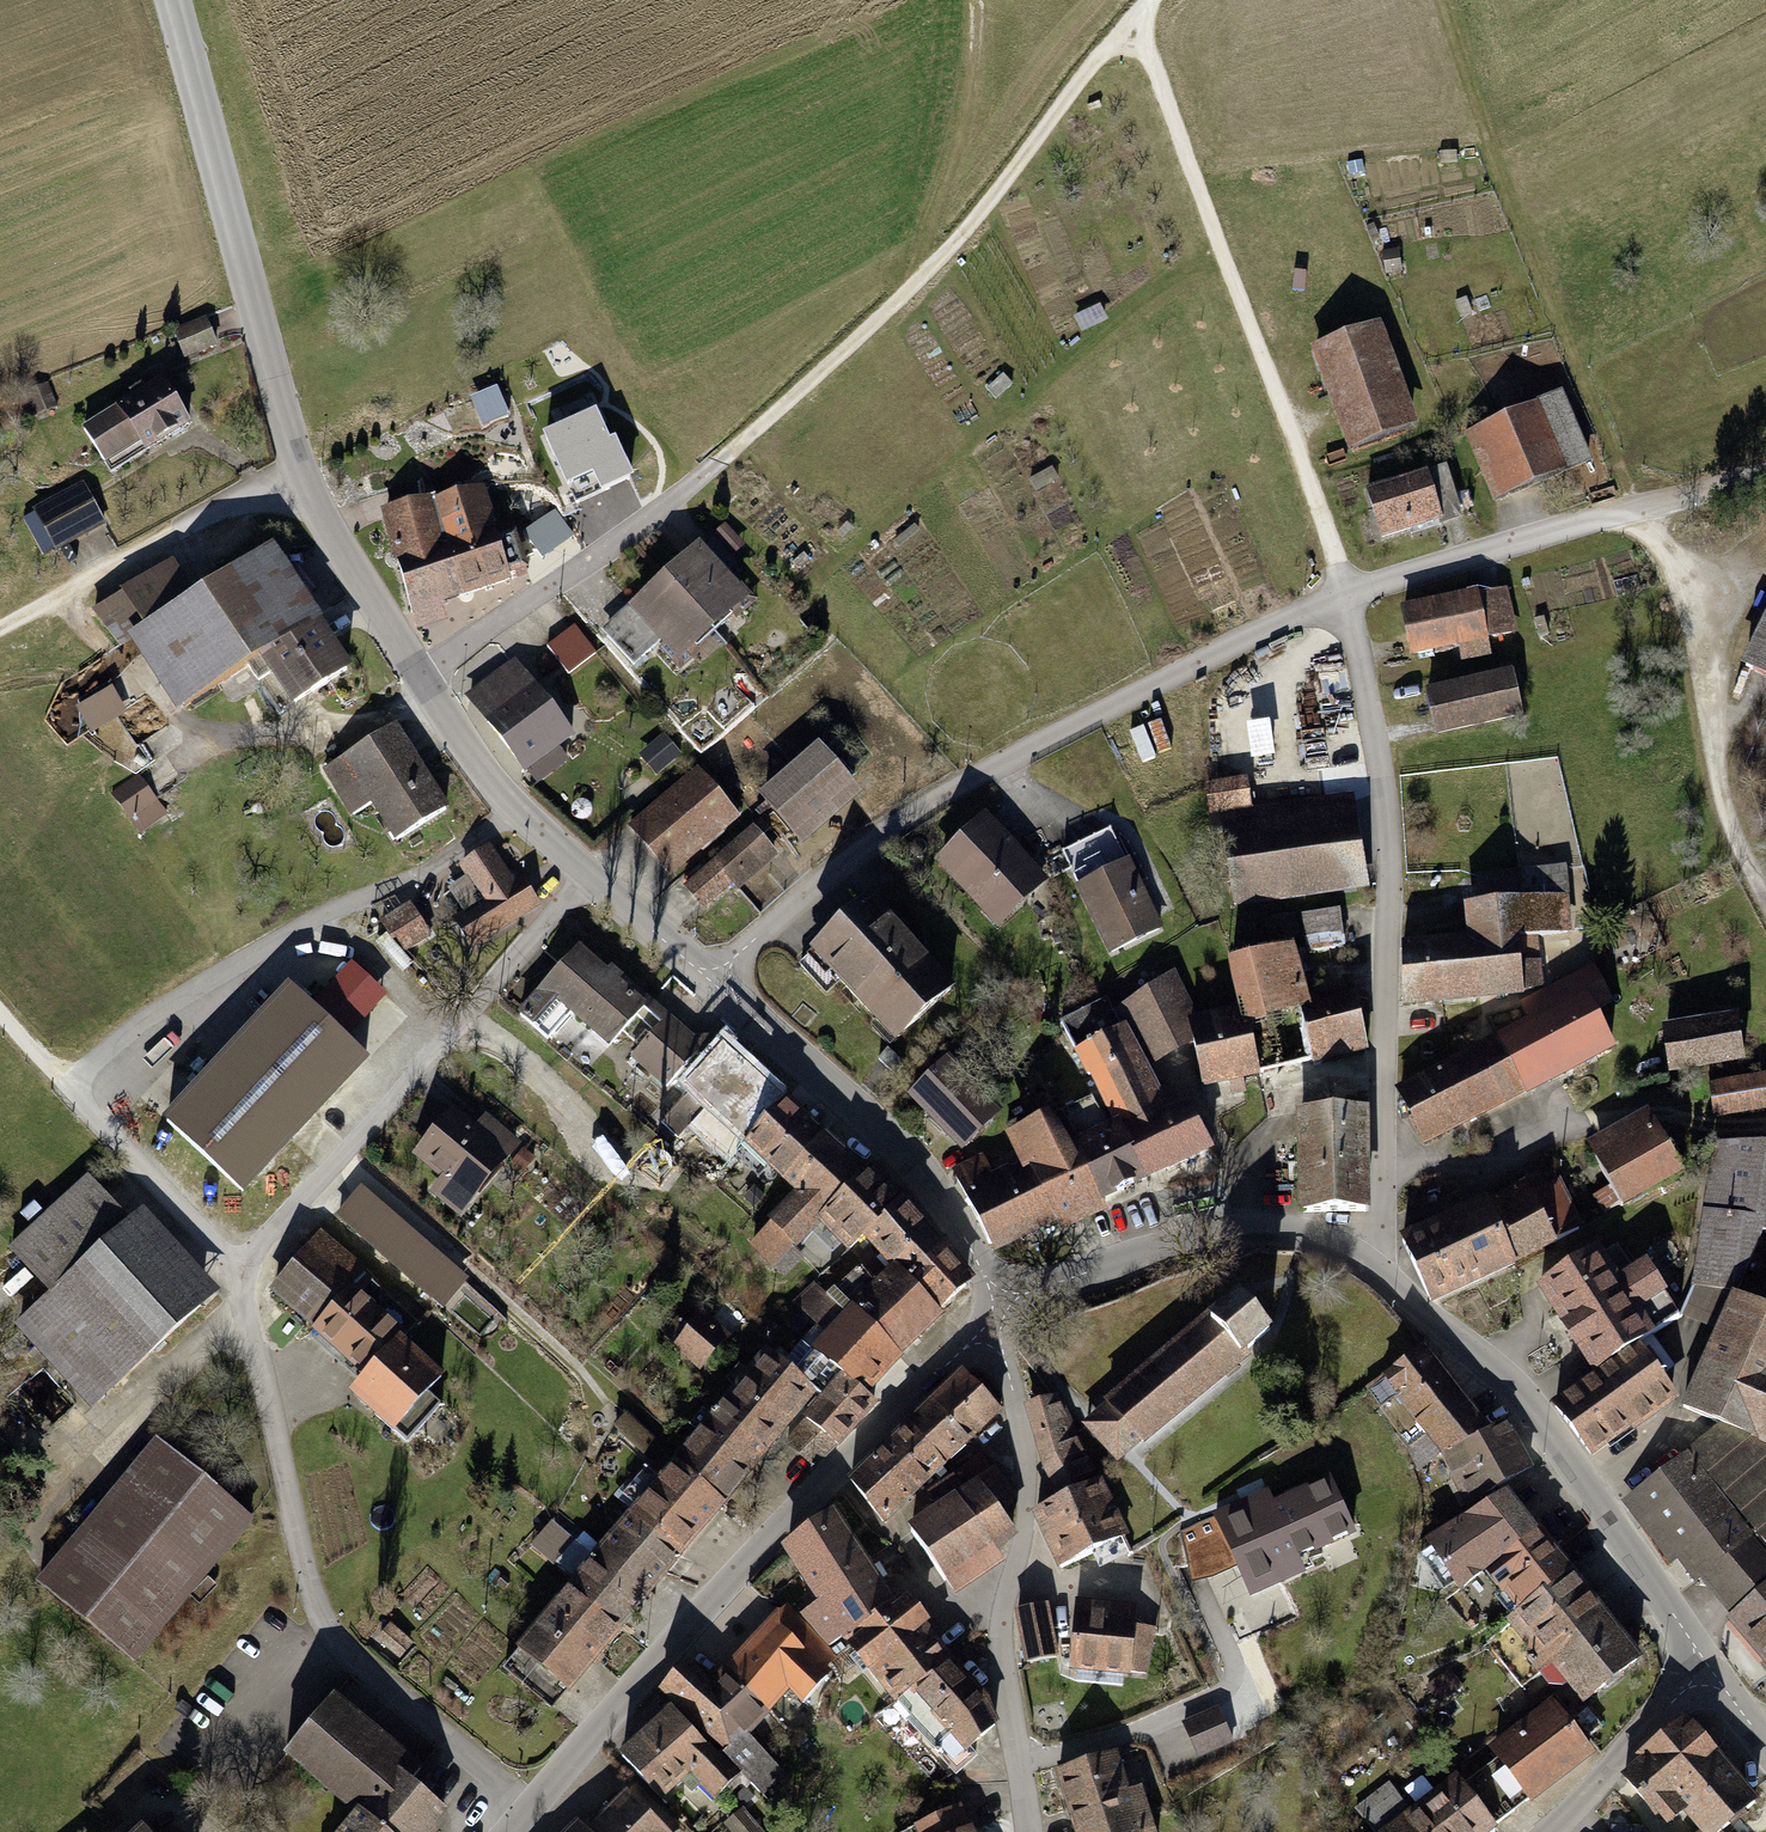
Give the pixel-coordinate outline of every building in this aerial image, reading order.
[(206,320),(175,333),(185,356),(216,343),(206,320)] [(1375,327),(1318,348),(1354,447),(1411,427),(1375,327)] [(188,422),(161,380),(145,390),(140,383),(129,390),(133,397),(84,428),(110,470),(188,422)] [(56,405),(47,383),(26,392),(34,407),(42,404),(45,409),(56,405)] [(1559,397),(1466,436),(1495,502),(1586,462),(1559,397)] [(595,416),(545,438),(576,504),(591,497),(612,488),(609,482),(628,473),(616,446),(609,448),(595,416)] [(1460,510),(1447,471),(1429,477),(1427,472),(1368,492),(1383,537),(1441,518),(1440,516),(1460,510)] [(439,503),(431,505),(424,481),(395,490),(401,513),(386,517),(413,613),(465,596),(439,503)] [(84,486),(36,511),(56,548),(104,523),(84,486)] [(439,503),(465,596),(511,580),(510,576),(527,571),(515,536),(498,540),(481,491),(439,503)] [(723,576),(699,552),(666,582),(707,626),(726,608),(743,613),(757,600),(737,579),(730,586),(723,576)] [(280,715),(347,671),(268,553),(195,601),(176,567),(127,595),(147,631),(139,637),(183,707),(231,678),(235,684),(252,673),(280,715)] [(707,626),(666,582),(607,637),(636,666),(665,639),(668,643),(661,649),(680,670),(693,658),(690,641),(707,626)] [(1474,594),(1405,609),(1414,654),(1460,644),(1464,660),(1489,654),(1486,639),(1512,633),(1503,592),(1475,598),(1474,594)] [(577,622),(551,643),(574,672),(600,652),(577,622)] [(1745,668),(1765,678),(1765,626),(1745,668)] [(515,667),(472,700),(526,769),(569,736),(515,667)] [(1512,675),(1430,691),(1438,733),(1520,716),(1512,675)] [(93,728),(131,710),(117,683),(80,701),(93,728)] [(1274,716),(1234,718),(1236,752),(1277,750),(1274,716)] [(394,728),(326,769),(354,815),(374,803),(397,840),(445,811),(394,728)] [(822,751),(765,801),(794,834),(805,825),(808,825),(852,787),(822,751)] [(700,771),(630,830),(670,875),(737,817),(700,771)] [(112,794),(130,819),(157,800),(138,775),(112,794)] [(1362,885),(1349,798),(1233,816),(1235,831),(1225,832),(1236,904),(1362,885)] [(167,814),(157,800),(130,819),(140,833),(167,814)] [(1042,880),(986,823),(943,864),(999,922),(1042,880)] [(762,841),(754,829),(686,887),(704,908),(731,883),(735,886),(774,852),(762,841)] [(1112,830),(1065,853),(1112,952),(1159,930),(1112,830)] [(451,890),(467,915),(456,923),(471,946),(538,903),(523,880),(512,887),(487,849),(462,865),(470,877),(451,890)] [(1473,941),(1403,947),(1404,1005),(1522,993),(1540,987),(1535,937),(1567,933),(1563,869),(1479,878),(1481,905),(1471,906),(1473,941)] [(910,944),(869,903),(801,966),(826,994),(841,981),(878,1021),(881,1020),(898,1040),(951,989),(910,944)] [(410,905),(382,923),(392,938),(396,936),(405,951),(429,936),(410,905)] [(1344,947),(1338,912),(1302,917),(1307,953),(1344,947)] [(1297,937),(1294,919),(1282,921),(1269,923),(1273,941),(1297,937)] [(1232,963),(1245,1016),(1257,1075),(1367,1049),(1355,991),(1299,1003),(1288,949),(1232,963)] [(644,1007),(578,950),(563,968),(567,972),(550,991),(546,987),(520,1016),(547,1040),(568,1017),(564,1014),(563,1010),(565,1008),(610,1045),(644,1007)] [(352,964),(310,1008),(344,1041),(386,997),(352,964)] [(1610,1000),(1593,971),(1524,1004),(1531,1022),(1499,1040),(1524,1092),(1612,1045),(1593,1009),(1610,1000)] [(1245,1090),(1242,1076),(1257,1075),(1245,1016),(1191,1027),(1172,988),(1116,1018),(1122,1031),(1134,1050),(1141,1066),(1177,1049),(1175,1046),(1193,1038),(1203,1085),(1230,1080),(1233,1092),(1245,1090)] [(310,1008),(290,990),(167,1123),(243,1193),(366,1060),(344,1041),(310,1008)] [(1093,1073),(1118,1125),(1122,1132),(1166,1113),(1141,1066),(1134,1050),(1122,1031),(1116,1018),(1107,1001),(1062,1023),(1089,1076),(1093,1073)] [(1738,1020),(1669,1030),(1673,1069),(1745,1059),(1738,1020)] [(668,1088),(698,1053),(663,1023),(633,1058),(668,1088)] [(1524,1092),(1499,1040),(1401,1090),(1427,1140),(1524,1092)] [(706,1107),(746,1065),(724,1045),(685,1086),(706,1107)] [(896,1074),(905,1064),(888,1050),(879,1060),(896,1074)] [(785,1179),(823,1137),(746,1065),(706,1107),(785,1179)] [(993,1123),(948,1078),(922,1104),(966,1149),(993,1123)] [(1711,1085),(1715,1115),(1765,1109),(1765,1078),(1711,1085)] [(679,1138),(701,1114),(684,1099),(662,1123),(679,1138)] [(1074,1146),(1100,1199),(1147,1177),(1122,1132),(1118,1125),(1109,1130),(1091,1100),(1064,1113),(1080,1144),(1074,1146)] [(1166,1113),(1122,1132),(1147,1177),(1212,1149),(1187,1109),(1166,1113)] [(1366,1212),(1364,1112),(1302,1113),(1304,1213),(1366,1212)] [(475,1131),(453,1114),(419,1154),(469,1195),(516,1140),(488,1117),(475,1131)] [(1100,1199),(1074,1146),(1068,1150),(1049,1122),(1040,1127),(1031,1114),(1007,1126),(1029,1168),(996,1184),(989,1172),(992,1170),(985,1157),(955,1173),(989,1245),(1022,1237),(1100,1199)] [(1650,1130),(1596,1161),(1611,1187),(1620,1204),(1621,1206),(1681,1173),(1658,1132),(1650,1130)] [(865,1175),(823,1137),(785,1179),(802,1195),(755,1244),(784,1274),(801,1258),(792,1248),(820,1221),(865,1175)] [(1714,1144),(1693,1286),(1736,1294),(1763,1233),(1765,1233),(1765,1144),(1759,1143),(1738,1143),(1714,1144)] [(871,1169),(865,1175),(820,1221),(849,1249),(864,1235),(900,1201),(871,1169)] [(55,1295),(21,1326),(56,1364),(68,1354),(105,1395),(201,1306),(86,1181),(12,1248),(55,1295)] [(1492,1214),(1514,1262),(1579,1229),(1556,1183),(1492,1214)] [(469,1280),(357,1186),(332,1215),(444,1309),(469,1280)] [(1620,1204),(1611,1187),(1595,1196),(1604,1211),(1620,1204)] [(900,1201),(864,1235),(897,1269),(907,1280),(942,1247),(944,1245),(914,1214),(913,1215),(901,1200),(900,1201)] [(1514,1262),(1492,1214),(1486,1203),(1403,1240),(1432,1302),(1514,1265),(1514,1262)] [(418,1322),(323,1237),(275,1292),(368,1375),(364,1380),(366,1381),(401,1343),(418,1322)] [(942,1247),(907,1280),(938,1313),(967,1285),(942,1247)] [(1540,1286),(1567,1328),(1622,1292),(1625,1297),(1654,1278),(1645,1264),(1633,1272),(1617,1248),(1602,1257),(1597,1249),(1540,1286)] [(855,1310),(897,1355),(941,1315),(938,1313),(907,1280),(897,1269),(877,1288),(862,1271),(829,1299),(849,1319),(855,1310)] [(1637,1346),(1679,1319),(1654,1278),(1625,1297),(1622,1292),(1567,1328),(1594,1371),(1637,1346)] [(825,1400),(807,1420),(837,1444),(873,1404),(859,1392),(897,1355),(855,1310),(849,1319),(829,1299),(814,1284),(795,1303),(833,1336),(797,1375),(816,1389),(825,1400)] [(1109,1406),(1087,1427),(1119,1461),(1141,1440),(1143,1443),(1248,1355),(1245,1351),(1256,1341),(1270,1328),(1257,1313),(1243,1296),(1229,1309),(1217,1319),(1213,1315),(1108,1404),(1109,1406)] [(1734,1297),(1684,1408),(1721,1424),(1765,1445),(1765,1312),(1734,1297)] [(701,1369),(728,1338),(703,1316),(676,1346),(701,1369)] [(442,1378),(401,1343),(366,1381),(373,1389),(361,1402),(408,1444),(442,1404),(429,1392),(442,1378)] [(1637,1346),(1555,1407),(1591,1455),(1595,1453),(1593,1452),(1630,1426),(1632,1429),(1669,1400),(1672,1394),(1637,1346)] [(1410,1448),(1468,1405),(1420,1355),(1422,1354),(1418,1351),(1368,1387),(1388,1416),(1402,1400),(1415,1417),(1409,1422),(1411,1424),(1403,1432),(1410,1448)] [(764,1450),(816,1389),(797,1375),(770,1354),(717,1414),(764,1450)] [(910,1422),(924,1441),(981,1389),(963,1371),(910,1422)] [(1000,1410),(981,1389),(924,1441),(942,1465),(969,1441),(968,1440),(1000,1410)] [(1047,1468),(1064,1498),(1099,1482),(1058,1396),(1030,1407),(1047,1468)] [(1487,1432),(1468,1405),(1410,1448),(1416,1463),(1449,1449),(1471,1502),(1529,1469),(1502,1423),(1487,1432)] [(647,1455),(659,1441),(627,1414),(615,1428),(647,1455)] [(723,1503),(764,1450),(717,1414),(677,1465),(723,1503)] [(837,1444),(807,1420),(787,1443),(815,1467),(837,1444)] [(924,1441),(910,1422),(852,1481),(883,1522),(935,1473),(940,1480),(945,1475),(939,1467),(942,1465),(924,1441)] [(1682,1464),(1690,1458),(1765,1558),(1765,1445),(1721,1424),(1677,1459),(1682,1464)] [(251,1520),(157,1443),(41,1583),(135,1660),(251,1520)] [(980,1453),(954,1473),(965,1486),(990,1466),(980,1453)] [(1738,1627),(1765,1604),(1765,1558),(1690,1458),(1682,1464),(1636,1498),(1699,1580),(1704,1576),(1737,1615),(1732,1619),(1738,1627)] [(723,1503),(677,1465),(618,1533),(665,1571),(723,1503)] [(994,1468),(978,1481),(981,1487),(965,1498),(959,1502),(992,1549),(1011,1537),(1011,1531),(1002,1516),(1014,1497),(994,1468)] [(943,1513),(959,1502),(965,1498),(955,1480),(932,1497),(943,1513)] [(1035,1512),(1062,1568),(1126,1537),(1099,1482),(1064,1498),(1035,1512)] [(1268,1493),(1216,1516),(1251,1595),(1303,1572),(1297,1557),(1352,1532),(1330,1482),(1274,1507),(1268,1493)] [(1499,1556),(1531,1531),(1506,1495),(1471,1517),(1499,1556)] [(945,1581),(992,1549),(959,1502),(943,1513),(911,1533),(945,1581)] [(891,1606),(834,1516),(788,1547),(825,1602),(803,1616),(830,1648),(846,1635),(849,1640),(891,1606)] [(1499,1556),(1471,1517),(1431,1542),(1461,1586),(1499,1556)] [(1522,1607),(1567,1574),(1531,1531),(1499,1556),(1461,1586),(1463,1589),(1490,1566),(1522,1607)] [(621,1626),(665,1571),(618,1533),(596,1560),(572,1542),(556,1563),(578,1581),(574,1588),(621,1626)] [(1638,1660),(1568,1573),(1567,1574),(1522,1607),(1517,1611),(1517,1614),(1487,1644),(1523,1686),(1555,1662),(1587,1700),(1638,1660)] [(552,1708),(621,1626),(574,1588),(506,1670),(552,1708)] [(899,1598),(891,1606),(849,1640),(898,1703),(949,1661),(899,1598)] [(1738,1627),(1765,1660),(1765,1604),(1738,1627)] [(1057,1658),(1047,1606),(1017,1612),(1028,1664),(1057,1658)] [(788,1607),(726,1675),(766,1712),(788,1684),(804,1702),(826,1675),(820,1671),(834,1659),(788,1607)] [(1135,1620),(1077,1614),(1072,1668),(1145,1674),(1157,1630),(1134,1628),(1135,1620)] [(392,1628),(380,1643),(398,1658),(410,1644),(392,1628)] [(977,1692),(949,1661),(898,1703),(914,1718),(909,1722),(925,1740),(977,1692)] [(686,1667),(662,1692),(722,1750),(724,1748),(728,1752),(727,1760),(742,1773),(749,1780),(760,1792),(780,1773),(767,1761),(769,1760),(744,1736),(766,1712),(726,1675),(711,1692),(686,1667)] [(986,1701),(977,1692),(925,1740),(957,1774),(974,1756),(969,1750),(995,1725),(986,1701)] [(333,1698),(286,1754),(361,1815),(347,1831),(426,1831),(445,1809),(411,1782),(421,1770),(333,1698)] [(1552,1707),(1495,1751),(1500,1757),(1463,1784),(1495,1826),(1588,1755),(1552,1707)] [(1217,1709),(1185,1724),(1194,1745),(1226,1731),(1217,1709)] [(673,1713),(649,1735),(686,1775),(681,1780),(692,1793),(700,1785),(715,1800),(742,1773),(727,1760),(728,1752),(718,1762),(710,1754),(711,1752),(673,1713)] [(1717,1759),(1683,1719),(1640,1755),(1645,1760),(1625,1777),(1652,1811),(1673,1794),(1675,1795),(1717,1759)] [(661,1798),(681,1780),(686,1775),(649,1735),(623,1758),(661,1798)] [(1071,1812),(1128,1793),(1122,1775),(1129,1774),(1124,1762),(1118,1764),(1115,1757),(1059,1774),(1071,1812)] [(1717,1759),(1675,1795),(1704,1830),(1705,1831),(1721,1831),(1755,1805),(1717,1759)] [(1463,1784),(1459,1778),(1412,1813),(1427,1831),(1487,1831),(1495,1826),(1463,1784)] [(1412,1813),(1389,1782),(1357,1808),(1376,1831),(1427,1831),(1412,1813)] [(639,1784),(590,1831),(672,1831),(677,1827),(639,1784)] [(1071,1812),(1077,1831),(1156,1831),(1141,1789),(1128,1793),(1071,1812)] [(749,1804),(728,1823),(736,1831),(773,1831),(749,1804)] [(959,1809),(906,1831),(970,1831),(959,1809)]
